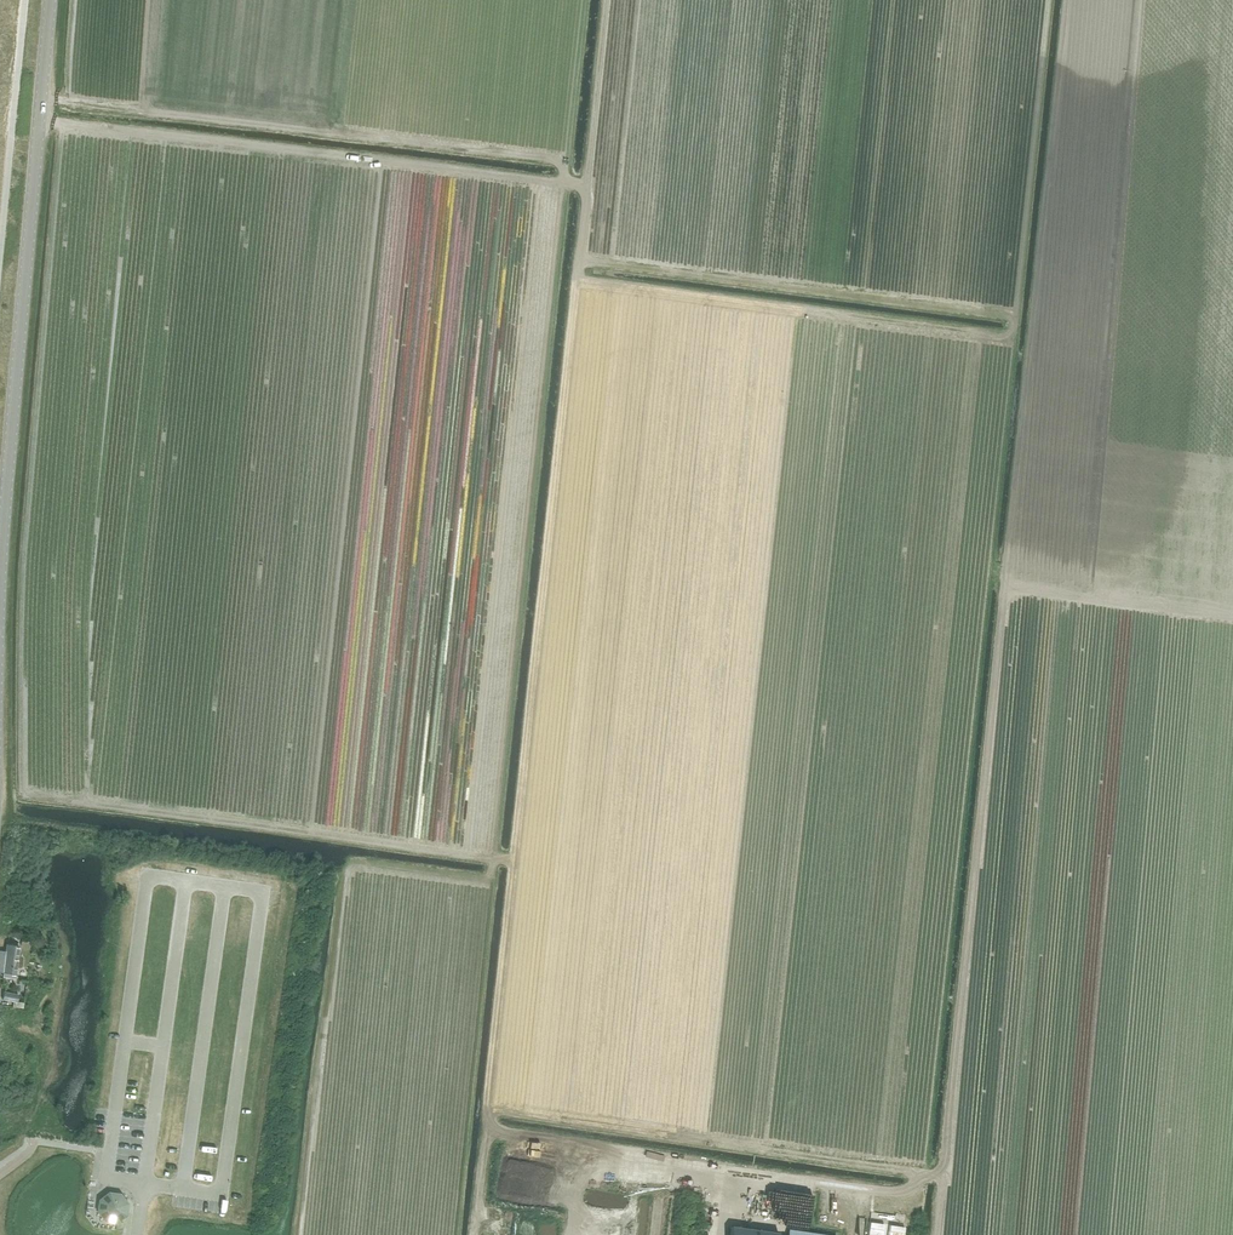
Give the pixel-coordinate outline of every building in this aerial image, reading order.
[(18,946),(6,944),(5,954),(0,953),(0,951),(0,972),(2,972),(2,976),(14,978),(18,946)] [(16,1002),(18,994),(3,991),(1,999),(16,1002)] [(716,1183),(705,1180),(703,1190),(714,1192),(716,1183)] [(126,1203),(119,1194),(108,1192),(98,1199),(99,1199),(97,1211),(104,1220),(116,1222),(125,1215),(126,1203)] [(711,1211),(713,1195),(704,1194),(701,1211),(711,1211)] [(778,1233),(730,1226),(729,1234),(778,1234),(778,1233)]
